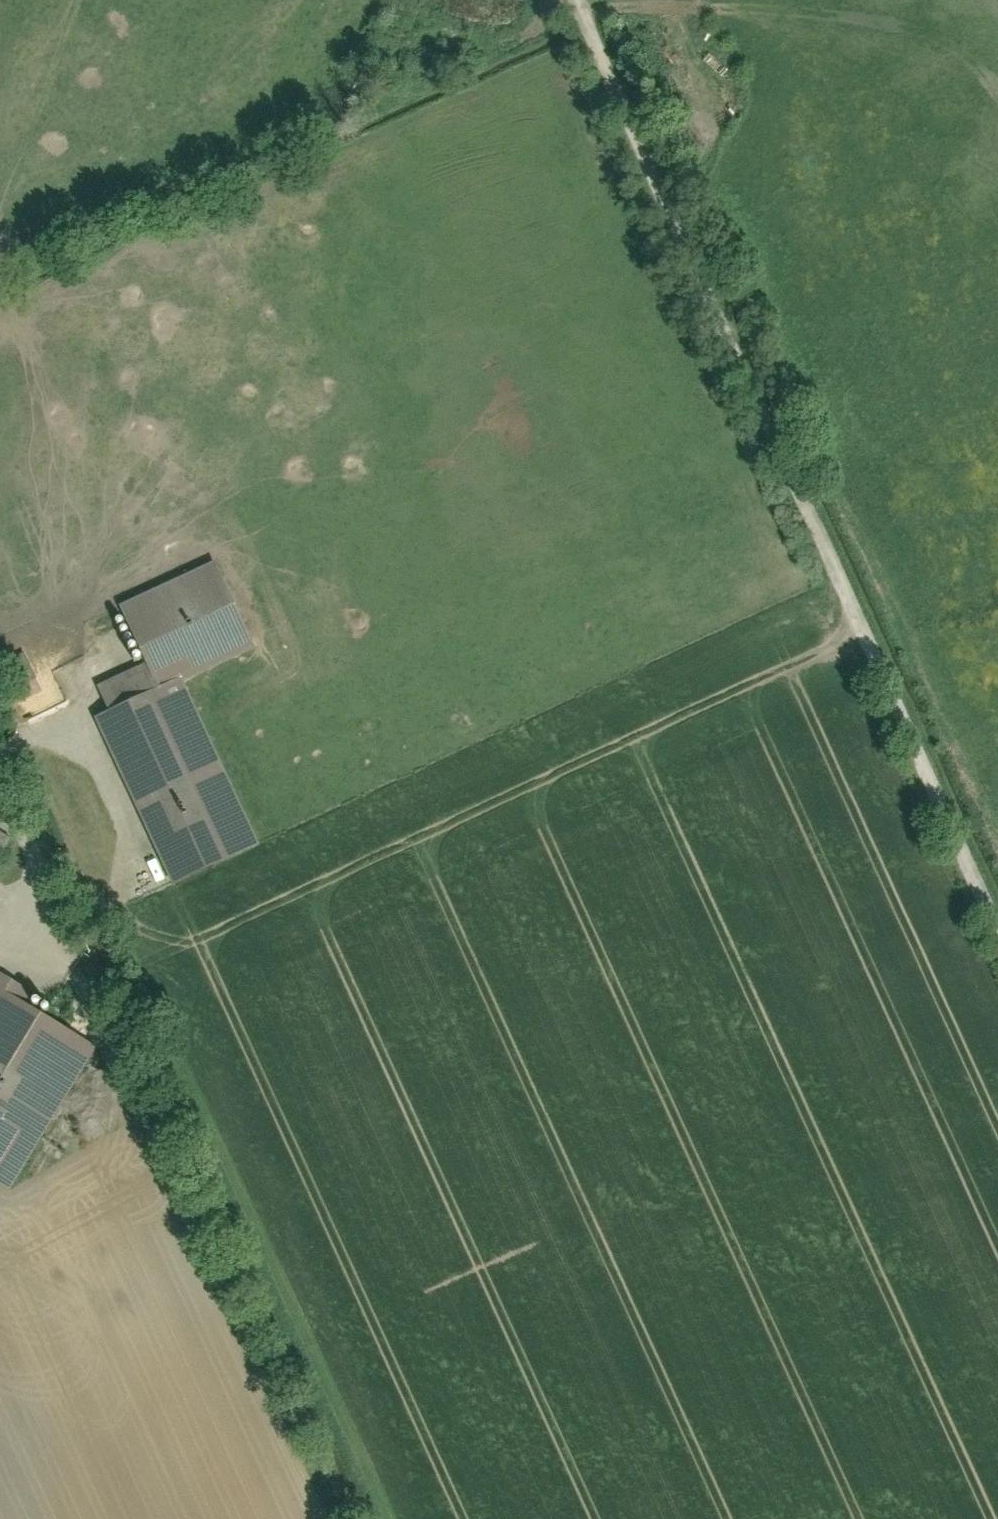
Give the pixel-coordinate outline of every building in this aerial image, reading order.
[(248,642),(209,559),(117,601),(143,659),(155,684),(176,675),(248,642)] [(0,665),(0,691),(9,710),(41,694),(22,655),(0,665)] [(155,684),(143,659),(97,680),(109,705),(155,684)] [(252,841),(176,675),(155,684),(109,705),(90,714),(166,880),(252,841)] [(0,834),(0,852),(8,838),(0,834)] [(91,1047),(17,1003),(24,991),(0,976),(0,1184),(8,1188),(91,1047)]
